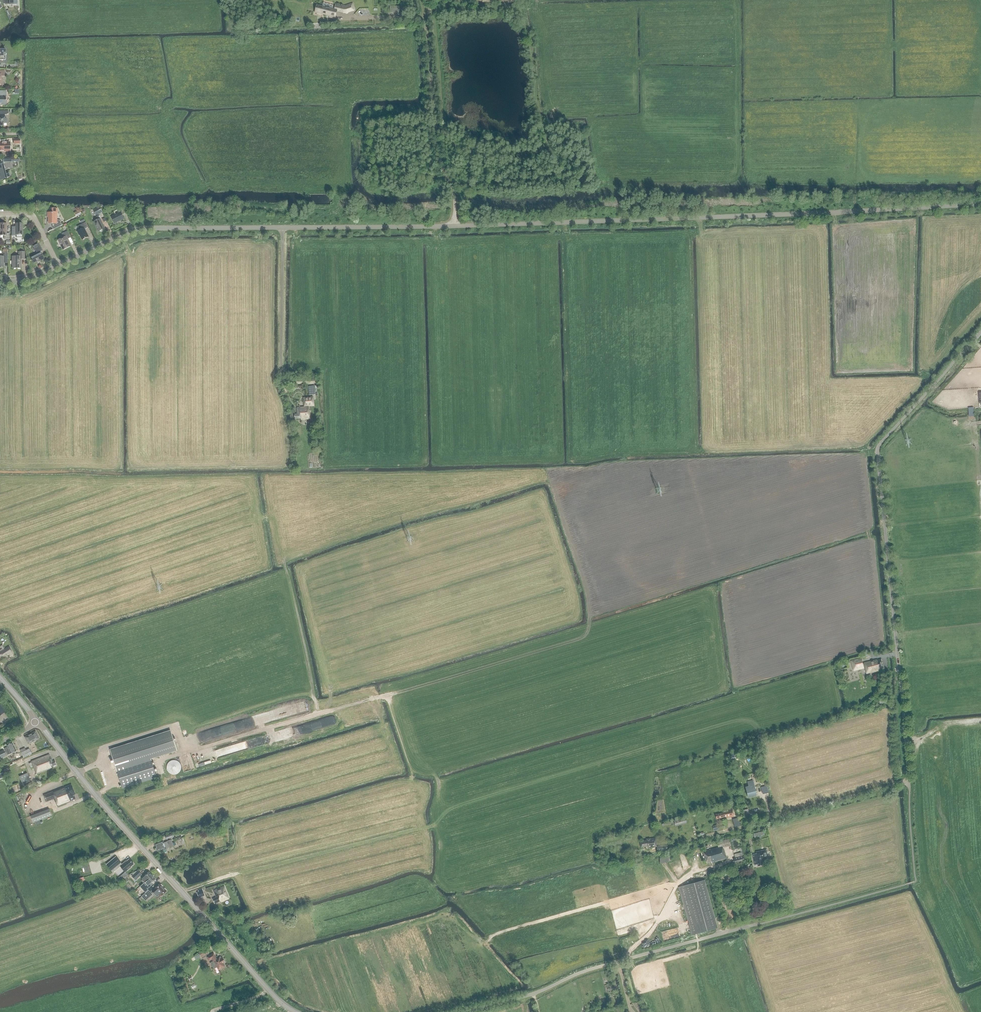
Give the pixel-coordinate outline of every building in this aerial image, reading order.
[(337,11),(344,13),(345,6),(343,6),(343,5),(341,5),(340,5),(340,4),(338,4),(337,5),(336,4),(335,9),(317,5),(315,12),(330,15),(329,17),(335,18),(335,17),(337,11)] [(352,4),(345,6),(344,13),(347,12),(354,10),(352,4)] [(8,111),(0,111),(0,125),(3,125),(3,123),(7,123),(7,118),(5,118),(4,115),(8,114),(8,111)] [(0,142),(0,151),(10,151),(10,150),(8,150),(8,143),(10,143),(10,142),(0,142)] [(6,174),(4,169),(8,168),(7,163),(0,165),(0,180),(6,178),(10,177),(9,174),(6,174)] [(111,217),(114,224),(124,219),(122,214),(126,213),(123,207),(118,210),(119,212),(111,217)] [(57,209),(57,208),(51,208),(51,209),(51,212),(48,212),(48,217),(49,217),(49,223),(50,223),(50,225),(53,229),(52,230),(62,225),(60,220),(57,220),(57,213),(57,209)] [(105,228),(100,219),(98,215),(95,217),(97,220),(93,222),(98,232),(105,228)] [(82,240),(88,237),(85,229),(88,227),(86,222),(77,226),(79,230),(77,231),(79,235),(80,235),(82,240)] [(9,233),(6,233),(6,224),(0,224),(0,234),(4,234),(4,239),(9,239),(9,233)] [(12,226),(12,236),(16,236),(16,237),(22,237),(22,234),(22,224),(16,224),(16,226),(12,226)] [(62,249),(62,250),(71,245),(70,245),(67,239),(71,237),(67,231),(62,234),(64,238),(58,241),(59,240),(63,249),(62,249)] [(40,246),(34,249),(36,252),(37,251),(38,253),(30,257),(33,263),(40,260),(40,261),(44,259),(40,252),(42,250),(40,246)] [(21,268),(21,259),(24,259),(24,252),(18,252),(18,256),(12,256),(12,261),(13,261),(13,268),(21,268)] [(312,398),(303,398),(304,407),(297,408),(297,414),(295,414),(295,419),(301,418),(301,420),(310,419),(310,410),(309,410),(308,406),(313,406),(312,398)] [(9,646),(0,652),(0,658),(3,656),(4,658),(13,653),(9,646)] [(862,659),(852,661),(854,670),(865,667),(867,673),(878,670),(883,668),(881,659),(877,661),(877,660),(864,663),(863,664),(862,659)] [(40,739),(36,731),(24,737),(28,745),(40,739)] [(171,731),(110,750),(122,788),(157,778),(150,758),(177,750),(171,731)] [(12,742),(7,745),(7,747),(4,749),(7,755),(16,751),(12,742)] [(26,750),(25,748),(20,750),(24,758),(32,754),(29,749),(26,750)] [(51,759),(49,755),(31,762),(36,774),(52,768),(51,767),(56,765),(55,761),(53,762),(51,759)] [(181,770),(182,769),(182,768),(182,767),(182,766),(182,765),(181,765),(181,764),(181,763),(180,763),(180,762),(179,761),(178,760),(177,760),(176,760),(175,759),(174,759),(173,759),(173,760),(172,760),(171,760),(170,760),(170,761),(169,761),(168,762),(167,763),(167,764),(167,765),(166,766),(166,767),(166,768),(167,769),(167,770),(167,771),(168,772),(169,773),(170,773),(170,774),(171,774),(172,774),(173,775),(174,775),(175,775),(176,775),(176,774),(177,774),(178,774),(179,773),(180,772),(181,771),(181,770)] [(27,773),(20,777),(23,785),(31,781),(27,773)] [(745,788),(748,797),(757,795),(753,781),(747,782),(749,787),(745,788)] [(44,796),(46,802),(54,799),(56,803),(58,807),(71,802),(70,801),(75,799),(74,795),(75,794),(72,785),(44,796)] [(50,810),(31,817),(33,823),(52,816),(50,810)] [(723,812),(723,814),(715,815),(717,820),(724,819),(724,820),(734,818),(732,810),(723,812)] [(647,839),(647,841),(640,842),(641,847),(645,846),(646,848),(656,847),(655,838),(647,839)] [(164,843),(163,841),(154,844),(157,852),(163,850),(163,851),(173,847),(171,840),(167,841),(167,842),(164,843)] [(717,843),(718,847),(702,851),(706,864),(711,862),(711,864),(726,860),(724,851),(723,851),(723,848),(730,846),(729,840),(717,843)] [(759,854),(752,855),(754,865),(757,865),(758,867),(762,866),(762,863),(763,863),(763,860),(768,859),(766,850),(759,852),(759,854)] [(745,862),(743,856),(734,859),(735,865),(745,862)] [(120,866),(125,872),(131,867),(134,864),(130,860),(130,859),(128,861),(127,862),(126,861),(120,866)] [(112,861),(107,864),(111,872),(116,870),(112,861)] [(132,876),(134,878),(136,876),(138,878),(142,875),(138,870),(132,876)] [(143,883),(144,882),(152,876),(149,872),(144,876),(145,877),(141,881),(143,883)] [(152,876),(144,882),(147,885),(149,882),(151,884),(155,879),(152,876)] [(717,929),(704,880),(679,887),(692,936),(717,929)] [(167,891),(160,884),(155,888),(156,889),(153,892),(158,897),(160,894),(162,896),(167,891)] [(229,899),(224,886),(214,891),(216,897),(213,899),(214,903),(221,901),(221,902),(229,899)] [(153,894),(148,890),(146,892),(142,895),(141,896),(146,901),(153,894)] [(202,957),(209,954),(206,949),(199,953),(202,957)] [(213,961),(210,963),(214,969),(217,967),(219,970),(225,967),(223,964),(225,963),(222,958),(220,959),(220,958),(217,959),(214,953),(207,957),(209,961),(212,959),(213,961)]
